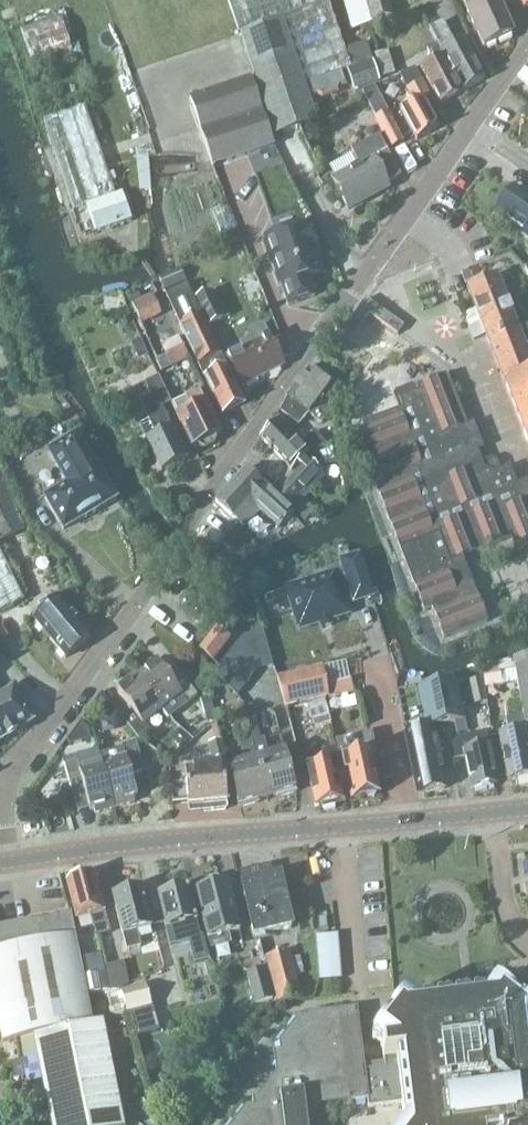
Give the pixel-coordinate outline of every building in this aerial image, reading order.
[(240,35),(283,21),(305,85),(351,69),(326,0),(228,0),(240,35)] [(372,23),(393,17),(388,0),(366,0),(372,23)] [(484,48),(513,35),(497,0),(493,0),(484,4),(482,0),(463,0),(468,11),(467,12),(484,48)] [(524,9),(527,7),(527,0),(520,0),(524,9)] [(21,29),(34,69),(73,56),(59,16),(21,29)] [(318,123),(310,99),(305,85),(283,21),(240,35),(275,138),(318,123)] [(455,44),(443,21),(429,29),(463,91),(485,80),(463,39),(455,44)] [(421,68),(441,104),(462,92),(436,44),(427,49),(434,61),(421,68)] [(376,55),(383,78),(395,75),(388,51),(376,55)] [(372,64),(348,72),(355,92),(379,84),(372,64)] [(188,99),(212,168),(242,158),(273,148),(277,146),(251,77),(240,81),(188,99)] [(414,102),(401,109),(417,140),(438,129),(422,99),(429,95),(422,81),(406,89),(414,102)] [(85,107),(44,122),(74,209),(87,205),(115,195),(85,107)] [(374,118),(391,148),(403,141),(387,111),(374,118)] [(389,188),(386,184),(400,176),(379,138),(352,152),(358,166),(333,180),(349,209),(389,188)] [(273,148),(242,158),(247,172),(277,162),(273,148)] [(514,188),(495,216),(527,239),(527,197),(514,188)] [(115,195),(87,205),(96,232),(131,220),(122,193),(115,195)] [(265,240),(265,242),(263,242),(279,285),(281,284),(288,306),(316,296),(314,292),(317,290),(313,281),(310,281),(309,277),(321,273),(320,269),(322,267),(319,257),(316,258),(315,254),(319,253),(309,226),(305,227),(304,225),(265,240)] [(180,271),(162,279),(183,323),(180,325),(199,365),(200,364),(206,377),(205,378),(222,414),(245,403),(244,402),(180,271)] [(486,335),(516,323),(497,276),(467,288),(486,335)] [(195,299),(208,326),(224,319),(211,291),(195,299)] [(344,330),(355,337),(364,324),(353,317),(344,330)] [(386,327),(398,335),(404,327),(392,318),(386,327)] [(519,331),(516,323),(486,335),(505,384),(527,443),(527,327),(519,331)] [(250,339),(242,343),(244,349),(228,357),(242,387),(284,366),(265,329),(261,326),(249,332),(249,337),(250,339)] [(191,358),(184,345),(165,355),(172,368),(191,358)] [(286,396),(289,398),(282,411),(299,423),(298,425),(308,412),(322,423),(329,407),(332,394),(328,390),(331,385),(308,368),(286,396)] [(517,486),(510,466),(493,473),(486,472),(479,452),(484,450),(473,423),(467,425),(448,375),(416,387),(418,392),(399,400),(403,409),(362,425),(385,485),(375,489),(423,613),(431,610),(443,640),(487,623),(461,558),(510,539),(513,547),(527,541),(527,482),(517,486)] [(153,397),(141,403),(150,420),(140,425),(162,472),(187,460),(172,429),(161,407),(170,403),(160,382),(158,377),(145,383),(147,388),(153,397)] [(200,391),(172,404),(192,446),(198,444),(200,448),(204,449),(215,444),(217,440),(215,436),(221,433),(200,391)] [(280,417),(261,437),(292,470),(297,465),(301,469),(308,461),(316,468),(322,461),(311,450),(280,417)] [(313,450),(326,445),(315,432),(305,441),(313,450)] [(67,484),(44,497),(63,530),(117,498),(98,466),(96,467),(77,435),(48,451),(67,484)] [(287,485),(277,495),(305,521),(315,510),(304,501),(315,489),(311,485),(322,473),(316,468),(308,461),(301,469),(287,485)] [(216,501),(217,502),(244,527),(257,514),(261,518),(264,515),(279,529),(293,514),(245,470),(216,501)] [(26,530),(0,478),(0,543),(26,530)] [(24,601),(0,552),(0,613),(24,601)] [(330,620),(348,614),(344,602),(354,599),(355,602),(371,596),(359,556),(342,562),(345,572),(335,575),(335,574),(287,590),(299,630),(319,623),(321,630),(323,629),(321,622),(329,620),(331,626),(332,626),(330,620)] [(33,619),(66,658),(92,636),(59,597),(33,619)] [(200,651),(213,661),(230,640),(217,630),(200,651)] [(263,631),(243,637),(257,671),(273,666),(263,631)] [(230,653),(247,683),(257,671),(243,637),(230,653)] [(178,668),(194,664),(191,650),(175,654),(178,668)] [(247,683),(230,653),(217,670),(237,696),(247,683)] [(152,661),(135,674),(163,710),(170,719),(187,705),(186,704),(198,696),(181,673),(171,681),(157,662),(154,665),(152,661)] [(518,683),(526,728),(527,727),(527,662),(514,665),(518,683)] [(283,708),(324,701),(325,701),(320,671),(278,678),(283,708)] [(121,690),(118,692),(132,711),(122,718),(139,740),(151,731),(145,723),(163,710),(135,674),(119,687),(121,690)] [(469,683),(475,704),(487,701),(482,680),(469,683)] [(405,732),(418,794),(446,788),(433,727),(465,720),(457,681),(397,694),(405,732)] [(34,722),(14,688),(0,696),(0,742),(34,722)] [(200,699),(207,724),(216,722),(210,697),(200,699)] [(326,700),(325,701),(324,701),(308,705),(314,728),(331,723),(326,700)] [(499,736),(508,782),(527,778),(527,741),(526,731),(525,731),(522,717),(507,720),(510,734),(499,736)] [(81,723),(67,741),(71,746),(92,740),(89,729),(81,723)] [(451,749),(453,760),(466,758),(472,789),(497,784),(486,733),(458,738),(451,749)] [(372,734),(337,742),(342,766),(344,765),(351,799),(381,793),(372,754),(376,753),(372,734)] [(209,743),(213,760),(226,757),(222,740),(209,743)] [(286,752),(269,756),(264,740),(252,743),(256,760),(257,759),(267,798),(277,795),(277,797),(297,792),(286,752)] [(256,760),(252,743),(245,745),(241,749),(245,763),(229,767),(239,807),(259,802),(258,800),(267,798),(257,759),(256,760)] [(121,749),(100,755),(115,808),(135,802),(134,798),(138,797),(131,775),(145,771),(137,745),(121,749)] [(325,764),(307,768),(316,807),(344,801),(340,781),(342,780),(335,749),(323,751),(325,764)] [(78,762),(65,765),(73,792),(84,789),(90,811),(94,810),(95,814),(115,808),(100,755),(99,750),(76,756),(78,762)] [(194,771),(185,772),(189,808),(213,805),(213,810),(226,809),(225,804),(228,804),(224,768),(203,770),(202,761),(194,761),(194,771)] [(281,876),(272,878),(270,867),(240,874),(245,897),(244,897),(245,900),(246,900),(255,936),(293,927),(281,876)] [(68,882),(78,919),(91,915),(97,936),(111,932),(95,874),(68,882)] [(203,890),(196,891),(205,924),(208,939),(211,950),(231,945),(229,934),(240,931),(228,883),(222,885),(221,880),(217,878),(204,881),(201,885),(203,890)] [(162,896),(159,897),(167,929),(171,945),(186,942),(190,941),(196,964),(207,961),(210,961),(204,937),(201,938),(189,889),(176,892),(175,889),(172,887),(163,890),(161,893),(162,896)] [(123,934),(127,950),(141,947),(137,931),(152,927),(142,888),(113,895),(123,934)] [(0,927),(0,1027),(3,1042),(33,1036),(51,1124),(123,1124),(103,1021),(92,1024),(82,977),(79,959),(70,913),(0,927)] [(338,934),(316,936),(319,981),(341,979),(338,934)] [(266,957),(278,1002),(301,996),(288,951),(266,957)] [(82,977),(97,974),(104,972),(100,954),(79,959),(82,977)] [(107,972),(97,974),(100,990),(119,991),(129,984),(124,962),(106,967),(107,972)] [(265,968),(247,973),(255,1005),(273,1000),(265,968)] [(146,984),(121,991),(127,1014),(153,1007),(146,984)] [(404,1124),(527,1124),(527,993),(525,995),(524,997),(519,1003),(516,1000),(496,984),(488,994),(417,1003),(407,995),(372,1040),(381,1046),(383,1048),(385,1070),(365,1072),(368,1100),(369,1108),(403,1104),(405,1124),(404,1124)] [(305,1106),(318,1091),(338,1089),(340,1102),(353,1101),(353,1102),(368,1100),(365,1072),(357,1009),(305,1016),(305,1018),(297,1020),(278,1044),(279,1052),(273,1053),(275,1074),(257,1099),(252,1099),(253,1107),(245,1108),(232,1124),(307,1124),(305,1106)]
